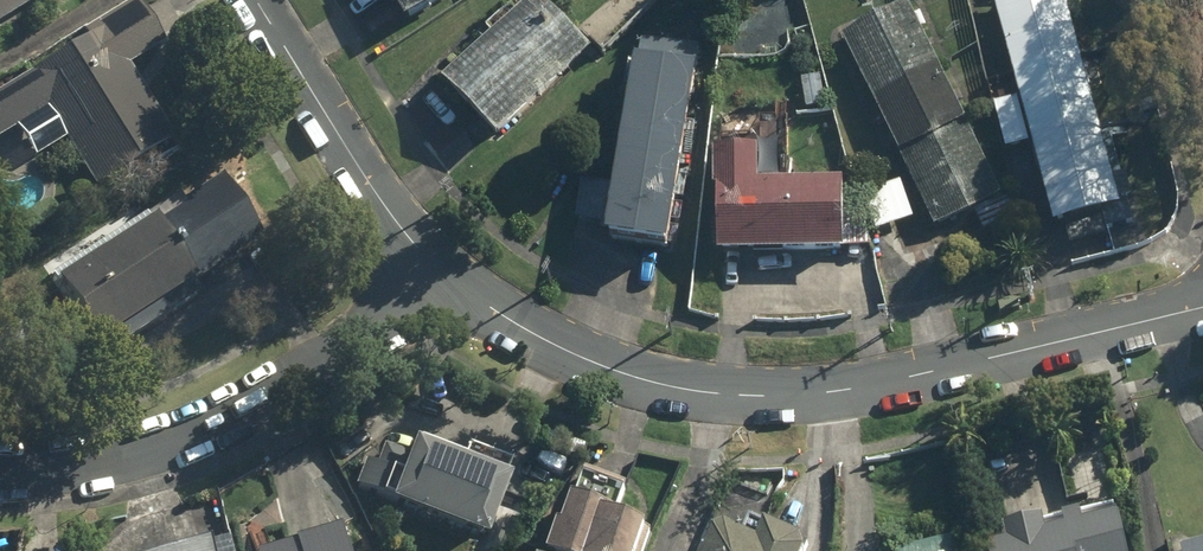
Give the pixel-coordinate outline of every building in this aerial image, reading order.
[(144,0),(140,0),(0,83),(0,140),(50,111),(99,193),(181,144),(134,65),(170,44),(144,0)] [(36,0),(0,0),(0,23),(36,0)] [(418,22),(454,0),(405,0),(418,22)] [(666,0),(609,0),(579,28),(553,0),(541,0),(454,81),(508,140),(605,50),(609,53),(666,0)] [(1011,148),(1038,141),(1060,226),(1129,207),(1073,0),(1000,0),(1026,98),(999,105),(1011,148)] [(929,216),(936,230),(980,209),(992,235),(1022,221),(918,4),(844,40),(911,178),(865,200),(883,238),(929,216)] [(623,228),(622,236),(684,244),(711,52),(648,43),(629,182),(583,175),(576,222),(623,228)] [(769,146),(727,146),(728,254),(858,253),(857,183),(769,184),(769,146)] [(257,252),(215,187),(64,282),(106,348),(257,252)] [(517,478),(422,442),(399,502),(494,539),(517,478)] [(555,549),(560,550),(647,550),(657,523),(576,493),(555,549)] [(993,550),(994,550),(1142,550),(1134,514),(1054,531),(1051,515),(1015,523),(1019,544),(993,550)] [(814,544),(776,526),(767,544),(724,524),(711,550),(810,550),(814,544)] [(278,550),(351,550),(346,533),(278,550)] [(961,538),(906,550),(964,550),(961,538)]
